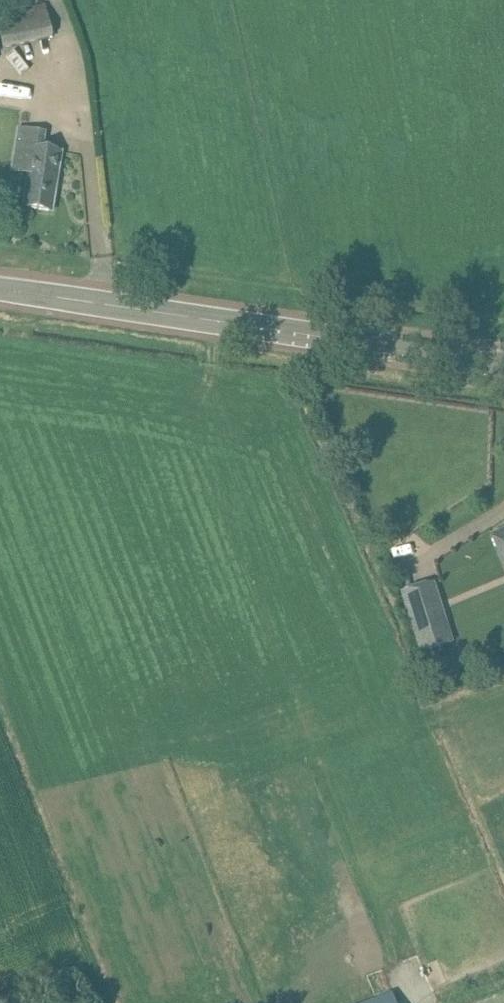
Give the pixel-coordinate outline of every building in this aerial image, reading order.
[(44,4),(0,14),(0,34),(3,50),(53,39),(44,4)] [(24,207),(51,212),(61,153),(42,150),(45,134),(19,129),(12,171),(29,174),(24,207)] [(493,536),(503,563),(503,531),(493,536)] [(454,643),(435,582),(401,592),(421,654),(454,643)] [(392,990),(360,1002),(397,1002),(392,990)]
